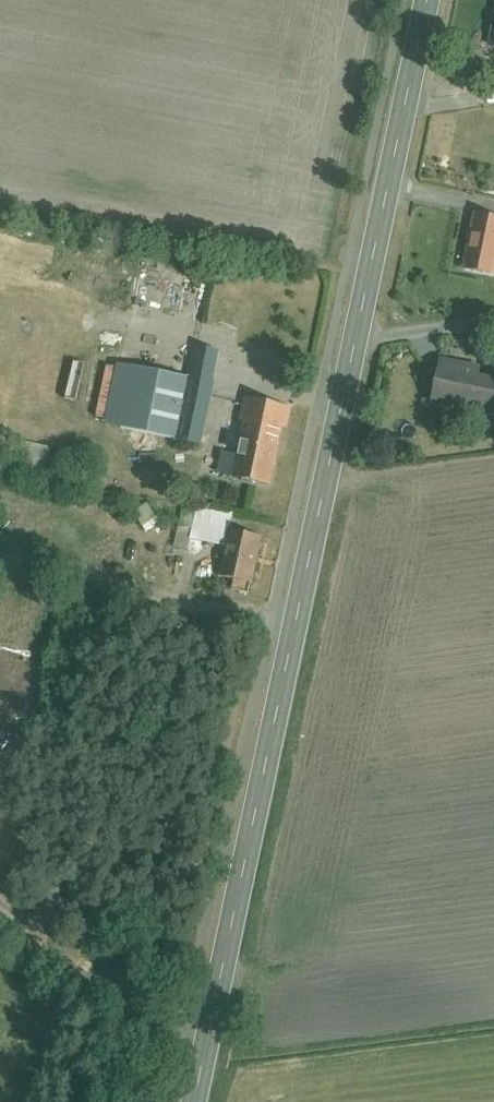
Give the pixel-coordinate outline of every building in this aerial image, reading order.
[(486,49),(493,50),(493,12),(486,49)] [(476,216),(465,268),(493,274),(493,219),(476,216)] [(201,443),(219,354),(192,348),(186,377),(117,363),(105,424),(201,443)] [(438,356),(428,404),(493,417),(493,361),(490,376),(479,374),(481,365),(438,356)] [(288,408),(242,398),(227,473),(272,483),(288,408)] [(17,441),(10,469),(43,478),(50,449),(17,441)] [(229,531),(220,579),(251,585),(261,537),(229,531)]
